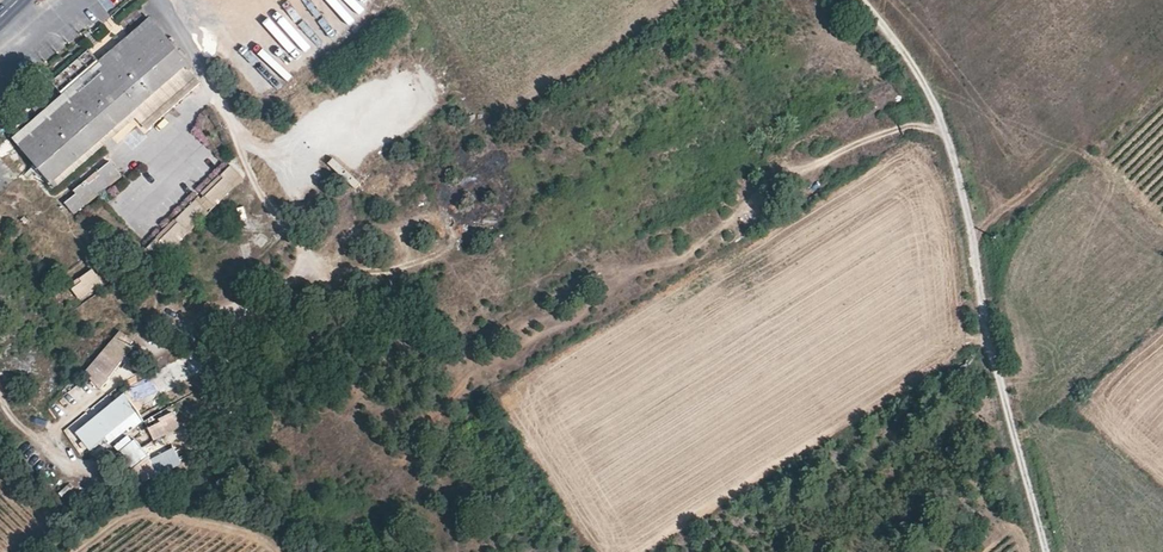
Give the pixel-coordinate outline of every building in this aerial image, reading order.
[(152,22),(17,139),(56,184),(136,117),(147,128),(200,78),(152,22)] [(198,119),(196,131),(201,137),(209,128),(198,119)] [(77,197),(67,205),(76,214),(87,203),(84,201),(94,192),(99,194),(107,188),(108,182),(119,173),(110,163),(100,172),(99,177),(90,186),(85,184),(75,193),(77,197)] [(223,177),(205,196),(217,208),(237,186),(232,182),(240,173),(230,165),(220,175),(223,177)] [(152,253),(148,259),(153,259),(154,256),(164,247),(167,249),(188,232),(186,230),(205,211),(195,202),(177,220),(179,224),(159,243),(156,240),(149,248),(152,253)] [(88,268),(69,286),(82,299),(101,281),(88,268)] [(90,381),(93,384),(101,379),(105,383),(132,347),(123,340),(90,381)] [(125,397),(77,434),(91,445),(116,422),(123,428),(154,408),(134,385),(121,394),(125,397)] [(184,430),(178,413),(149,427),(158,444),(184,430)] [(127,437),(119,443),(117,446),(136,470),(140,468),(143,468),(147,473),(155,468),(159,474),(170,468),(167,465),(177,460),(170,447),(161,453),(161,456),(153,462),(132,438),(130,439),(127,437)]
